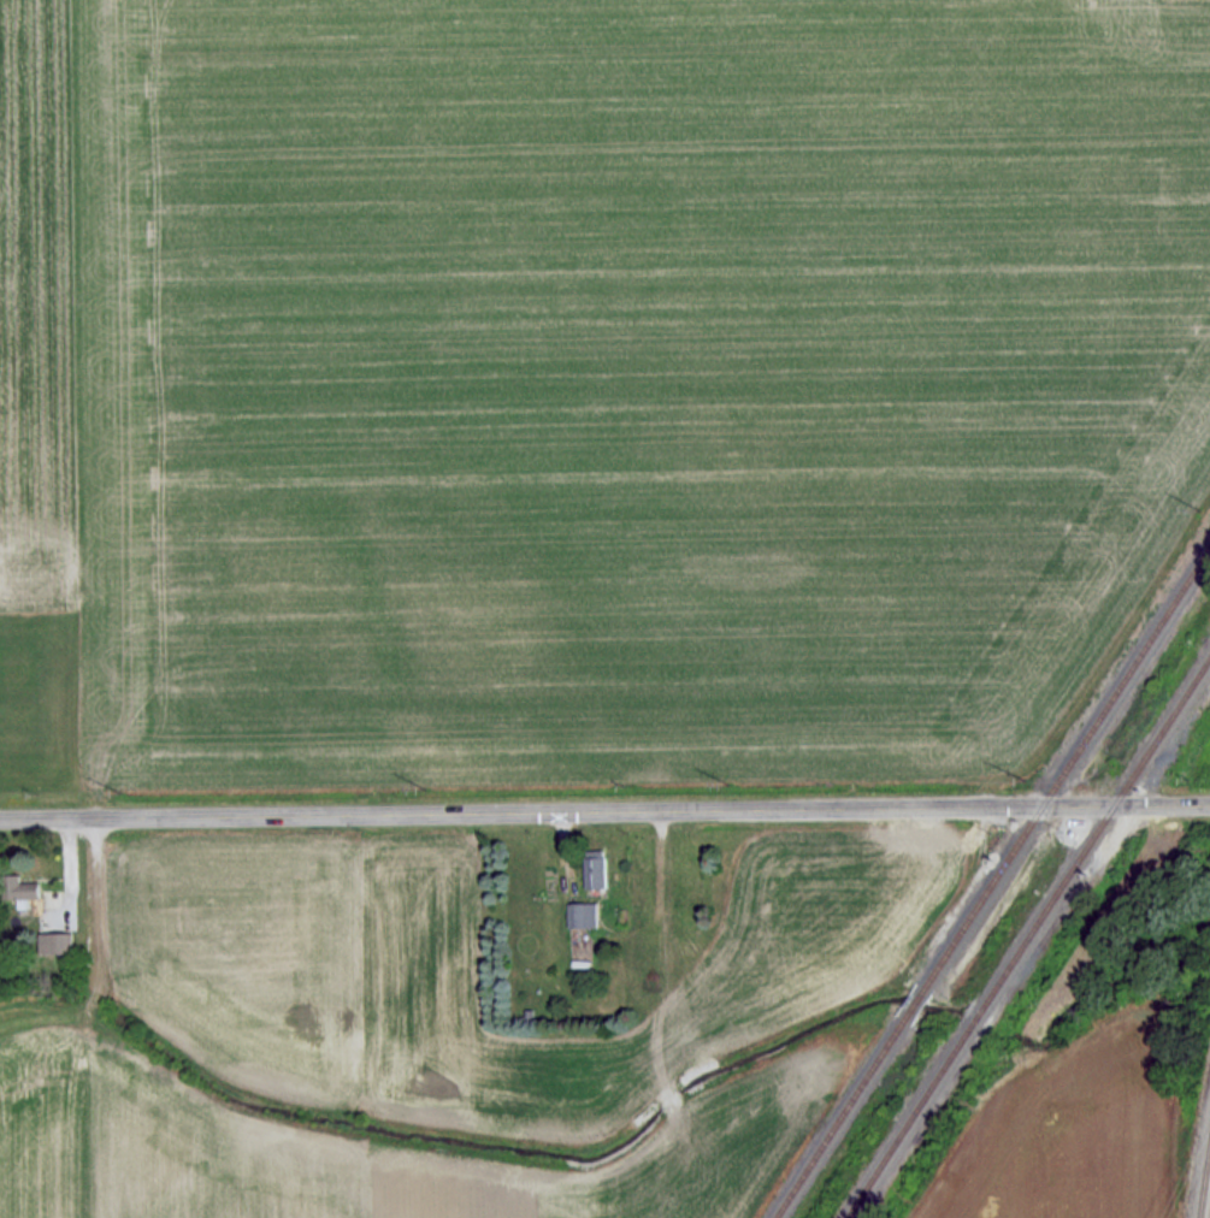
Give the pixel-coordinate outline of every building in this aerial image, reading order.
[(598,857),(598,850),(585,850),(587,888),(608,887),(606,856),(598,857)] [(5,899),(41,898),(40,882),(20,882),(20,874),(5,875),(5,899)] [(569,903),(569,927),(598,927),(597,902),(569,903)] [(72,933),(40,932),(40,953),(72,953),(72,933)]
